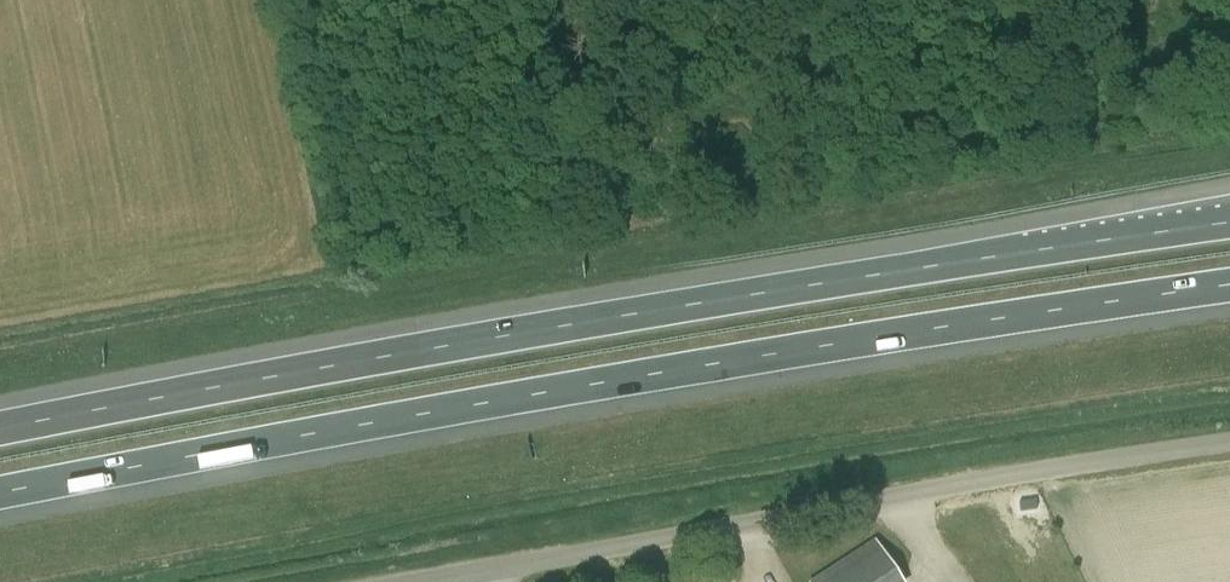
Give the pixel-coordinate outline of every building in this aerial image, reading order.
[(875,539),(811,581),(903,581),(875,539)] [(735,568),(714,581),(744,581),(735,568)]
